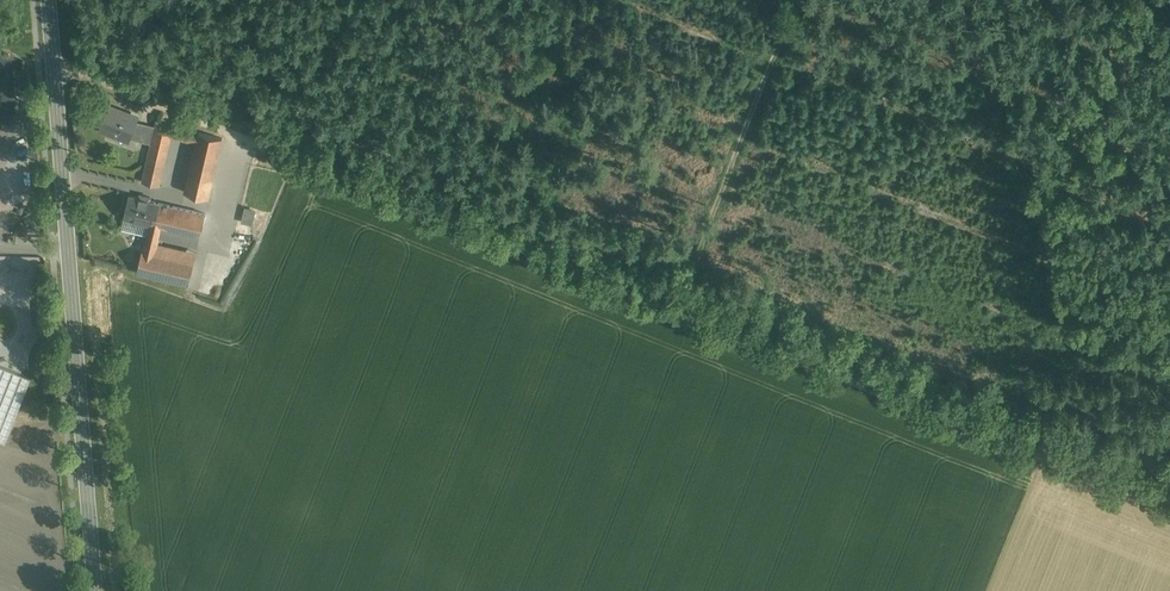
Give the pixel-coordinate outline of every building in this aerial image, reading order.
[(119,113),(108,109),(100,129),(129,140),(138,118),(120,111),(119,113)] [(201,132),(157,121),(156,126),(152,143),(147,163),(163,167),(171,137),(198,144),(201,132)] [(156,126),(147,124),(143,141),(152,143),(156,126)] [(223,138),(201,132),(198,144),(185,192),(208,198),(223,138)] [(163,167),(147,163),(142,181),(159,185),(163,167)] [(139,198),(129,196),(123,218),(142,222),(146,201),(149,201),(150,197),(140,195),(139,198)] [(149,201),(146,201),(142,222),(150,224),(163,227),(172,229),(176,208),(149,201)] [(205,214),(176,208),(172,229),(201,236),(205,214)] [(255,224),(236,220),(234,233),(252,237),(255,224)] [(163,227),(150,224),(144,251),(142,250),(137,270),(190,283),(195,262),(157,252),(163,227)] [(4,441),(30,377),(0,365),(0,440),(4,441)]
